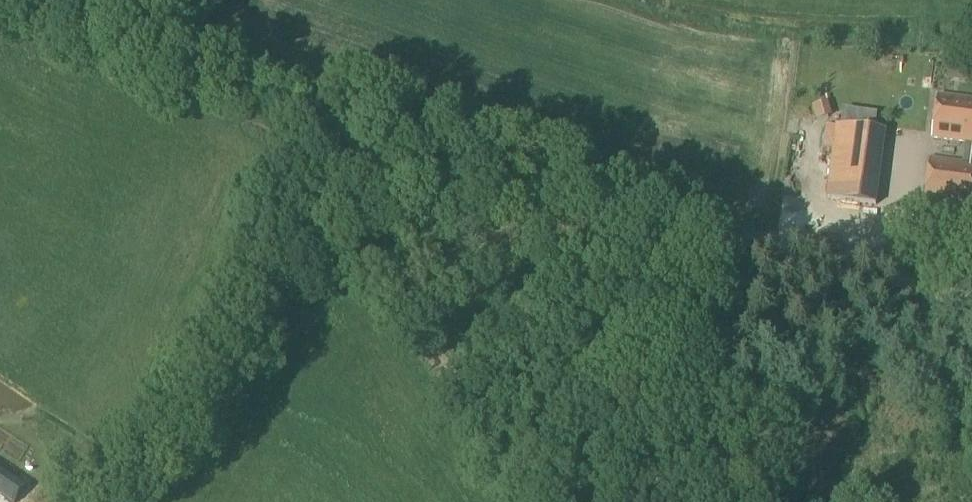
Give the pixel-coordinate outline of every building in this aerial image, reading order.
[(938,96),(933,140),(971,144),(971,100),(938,96)] [(825,105),(814,108),(817,119),(828,116),(825,105)] [(891,130),(840,129),(838,211),(889,212),(891,130)] [(971,207),(971,155),(971,163),(931,157),(926,202),(971,207)] [(0,471),(0,495),(11,501),(17,501),(27,488),(0,471)]
